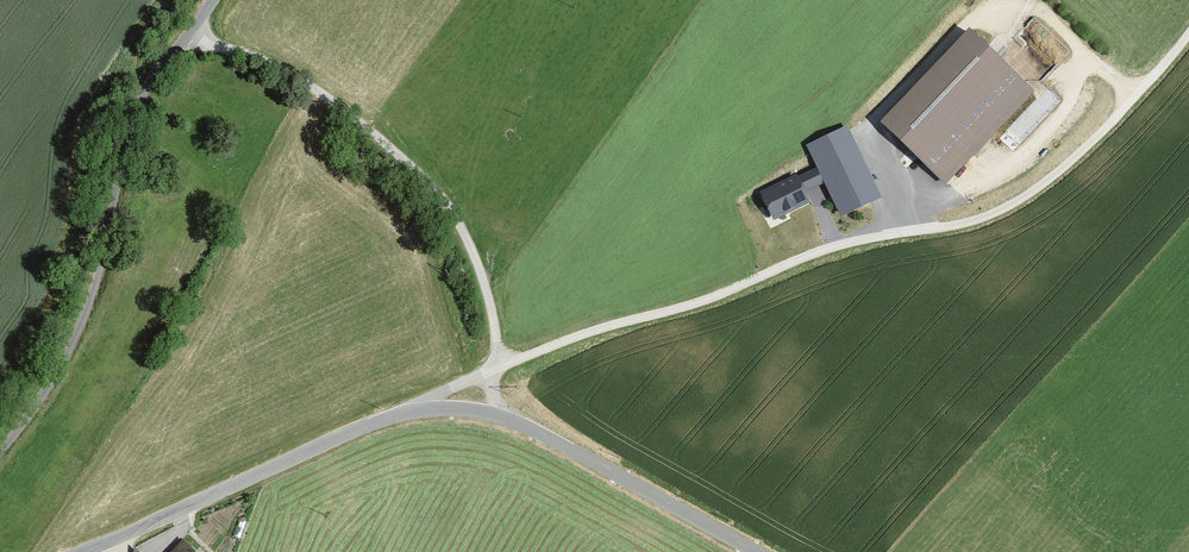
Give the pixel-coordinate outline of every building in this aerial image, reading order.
[(1036,93),(970,31),(882,125),(946,187),(1036,93)] [(848,128),(807,146),(817,167),(799,176),(798,173),(759,191),(773,220),(811,202),(806,192),(824,184),(840,218),(883,199),(848,128)] [(183,541),(173,551),(195,551),(183,541)]
